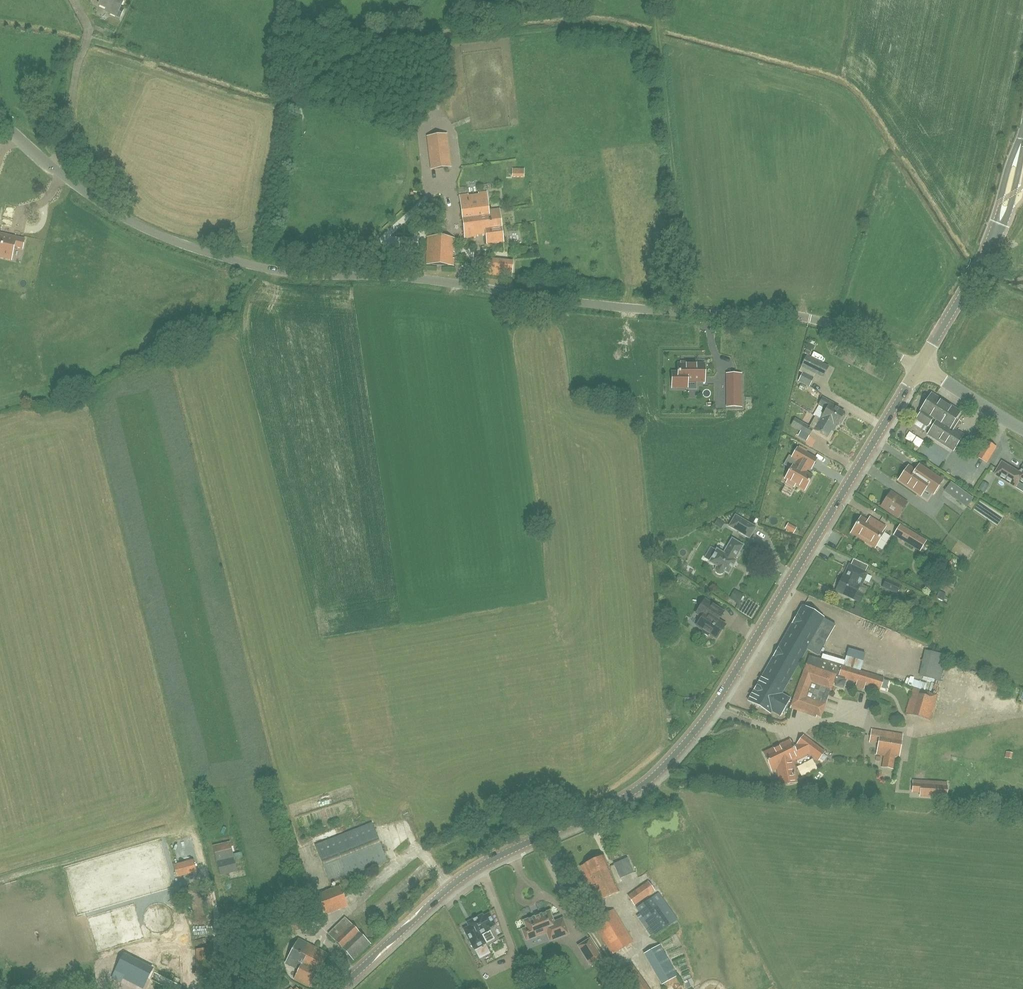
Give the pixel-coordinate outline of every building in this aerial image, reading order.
[(99,4),(110,9),(108,13),(120,18),(123,10),(120,9),(124,0),(100,0),(99,4)] [(450,167),(448,155),(447,155),(445,135),(432,137),(434,152),(430,153),(432,169),(450,167)] [(489,210),(486,192),(459,195),(462,219),(468,218),(468,213),(489,210)] [(468,213),(468,218),(462,219),(465,237),(486,234),(487,244),(504,242),(499,209),(489,210),(468,213)] [(11,259),(13,246),(22,248),(24,239),(6,235),(0,234),(0,257),(11,259)] [(435,238),(427,238),(426,264),(453,265),(454,259),(452,258),(452,252),(454,253),(455,239),(447,239),(435,238)] [(505,261),(504,276),(511,277),(513,262),(505,261)] [(814,379),(817,373),(823,376),(828,367),(807,356),(802,365),(799,372),(814,379)] [(704,364),(686,364),(681,364),(678,364),(678,372),(672,372),(672,388),(687,388),(687,387),(687,382),(696,382),(704,382),(704,364)] [(810,387),(813,379),(802,373),(798,381),(810,387)] [(728,374),(728,391),(741,391),(741,374),(728,374)] [(917,419),(932,429),(929,434),(953,449),(962,435),(950,427),(960,412),(932,394),(920,412),(921,412),(917,419)] [(837,426),(838,425),(839,426),(845,416),(843,415),(845,413),(838,409),(839,407),(823,398),(818,405),(823,408),(821,412),(823,414),(820,419),(833,426),(834,424),(837,426)] [(833,426),(820,419),(815,416),(809,426),(795,418),(791,425),(810,436),(813,429),(827,437),(833,426)] [(709,427),(709,428),(727,428),(727,417),(711,417),(711,418),(706,418),(706,427),(709,427)] [(987,440),(978,457),(988,463),(997,446),(987,440)] [(792,458),(797,461),(794,466),(793,465),(785,479),(787,481),(786,483),(794,487),(795,485),(804,490),(812,477),(805,473),(808,467),(811,469),(817,460),(797,448),(792,458)] [(1002,462),(995,474),(1016,487),(1019,482),(1022,484),(1022,467),(1020,472),(1002,462)] [(943,481),(919,465),(915,471),(909,466),(899,480),(921,495),(926,488),(934,493),(943,481)] [(965,483),(970,486),(977,476),(972,473),(965,483)] [(974,487),(979,489),(984,480),(979,477),(974,487)] [(944,491),(951,496),(957,487),(950,483),(944,491)] [(907,503),(891,491),(881,506),(892,514),(894,512),(899,516),(907,503)] [(735,515),(728,526),(749,538),(755,527),(735,515)] [(869,523),(861,517),(851,533),(875,547),(884,532),(879,529),(881,525),(872,519),(869,523)] [(899,523),(893,535),(919,551),(926,540),(899,523)] [(736,560),(734,559),(735,558),(737,557),(739,553),(739,551),(743,545),(732,538),(723,552),(716,548),(715,550),(710,547),(704,558),(709,561),(715,565),(715,566),(714,569),(715,572),(717,574),(719,574),(722,574),(724,572),(724,571),(728,573),(736,560)] [(849,565),(843,576),(836,589),(844,593),(843,594),(861,602),(864,595),(857,591),(860,584),(860,585),(866,573),(849,565)] [(885,579),(882,586),(896,593),(899,585),(885,579)] [(730,586),(725,594),(733,599),(738,591),(730,586)] [(931,594),(941,598),(944,592),(934,588),(931,594)] [(708,636),(709,634),(717,639),(726,625),(718,620),(723,612),(704,600),(696,613),(702,617),(696,625),(703,630),(702,632),(708,636)] [(771,711),(780,717),(789,700),(780,695),(806,650),(817,656),(835,625),(802,607),(748,702),(769,714),(771,711)] [(771,643),(780,627),(774,624),(765,640),(771,643)] [(924,650),(918,676),(940,681),(945,655),(924,650)] [(879,690),(883,678),(809,655),(806,664),(803,662),(795,675),(800,678),(791,706),(808,712),(807,714),(815,717),(816,715),(821,717),(825,704),(826,704),(830,691),(833,682),(836,683),(836,685),(844,688),(847,679),(879,690)] [(937,694),(915,688),(914,688),(907,713),(930,720),(937,694)] [(869,742),(878,743),(876,755),(884,756),(882,768),(893,769),(895,758),(899,759),(903,734),(880,730),(880,731),(871,729),(869,742)] [(824,752),(804,736),(798,743),(799,744),(793,747),(790,741),(764,753),(772,770),(778,768),(781,785),(796,783),(792,761),(810,752),(818,759),(824,752)] [(946,797),(947,783),(921,782),(920,792),(920,796),(946,797)] [(330,883),(386,861),(371,823),(315,845),(330,883)] [(238,872),(237,870),(230,842),(212,846),(220,876),(238,872)] [(581,866),(597,902),(620,892),(604,856),(581,866)] [(617,877),(630,873),(626,862),(614,866),(617,877)] [(634,905),(654,891),(648,882),(628,896),(634,905)] [(317,894),(325,916),(348,907),(340,885),(317,894)] [(651,898),(637,908),(656,935),(670,925),(651,898)] [(593,922),(613,955),(632,943),(613,910),(593,922)] [(568,934),(562,919),(554,922),(549,911),(539,915),(538,914),(534,916),(534,917),(524,921),(527,928),(522,930),(526,940),(547,932),(550,941),(568,934)] [(293,932),(313,925),(309,912),(289,919),(293,932)] [(482,915),(470,922),(468,923),(470,927),(464,931),(475,951),(486,945),(487,944),(486,943),(495,939),(490,930),(491,930),(490,928),(495,925),(489,914),(483,917),(482,915)] [(345,918),(328,934),(354,960),(370,944),(345,918)] [(327,954),(298,939),(285,964),(299,970),(294,979),(310,987),(327,954)] [(590,964),(601,957),(589,939),(578,946),(590,964)] [(659,946),(645,954),(662,985),(677,976),(659,946)] [(209,949),(196,949),(196,974),(209,974),(209,949)] [(112,977),(121,981),(136,988),(142,988),(143,987),(147,979),(152,970),(123,956),(114,975),(112,977)] [(276,967),(268,958),(256,969),(265,979),(276,967)]
